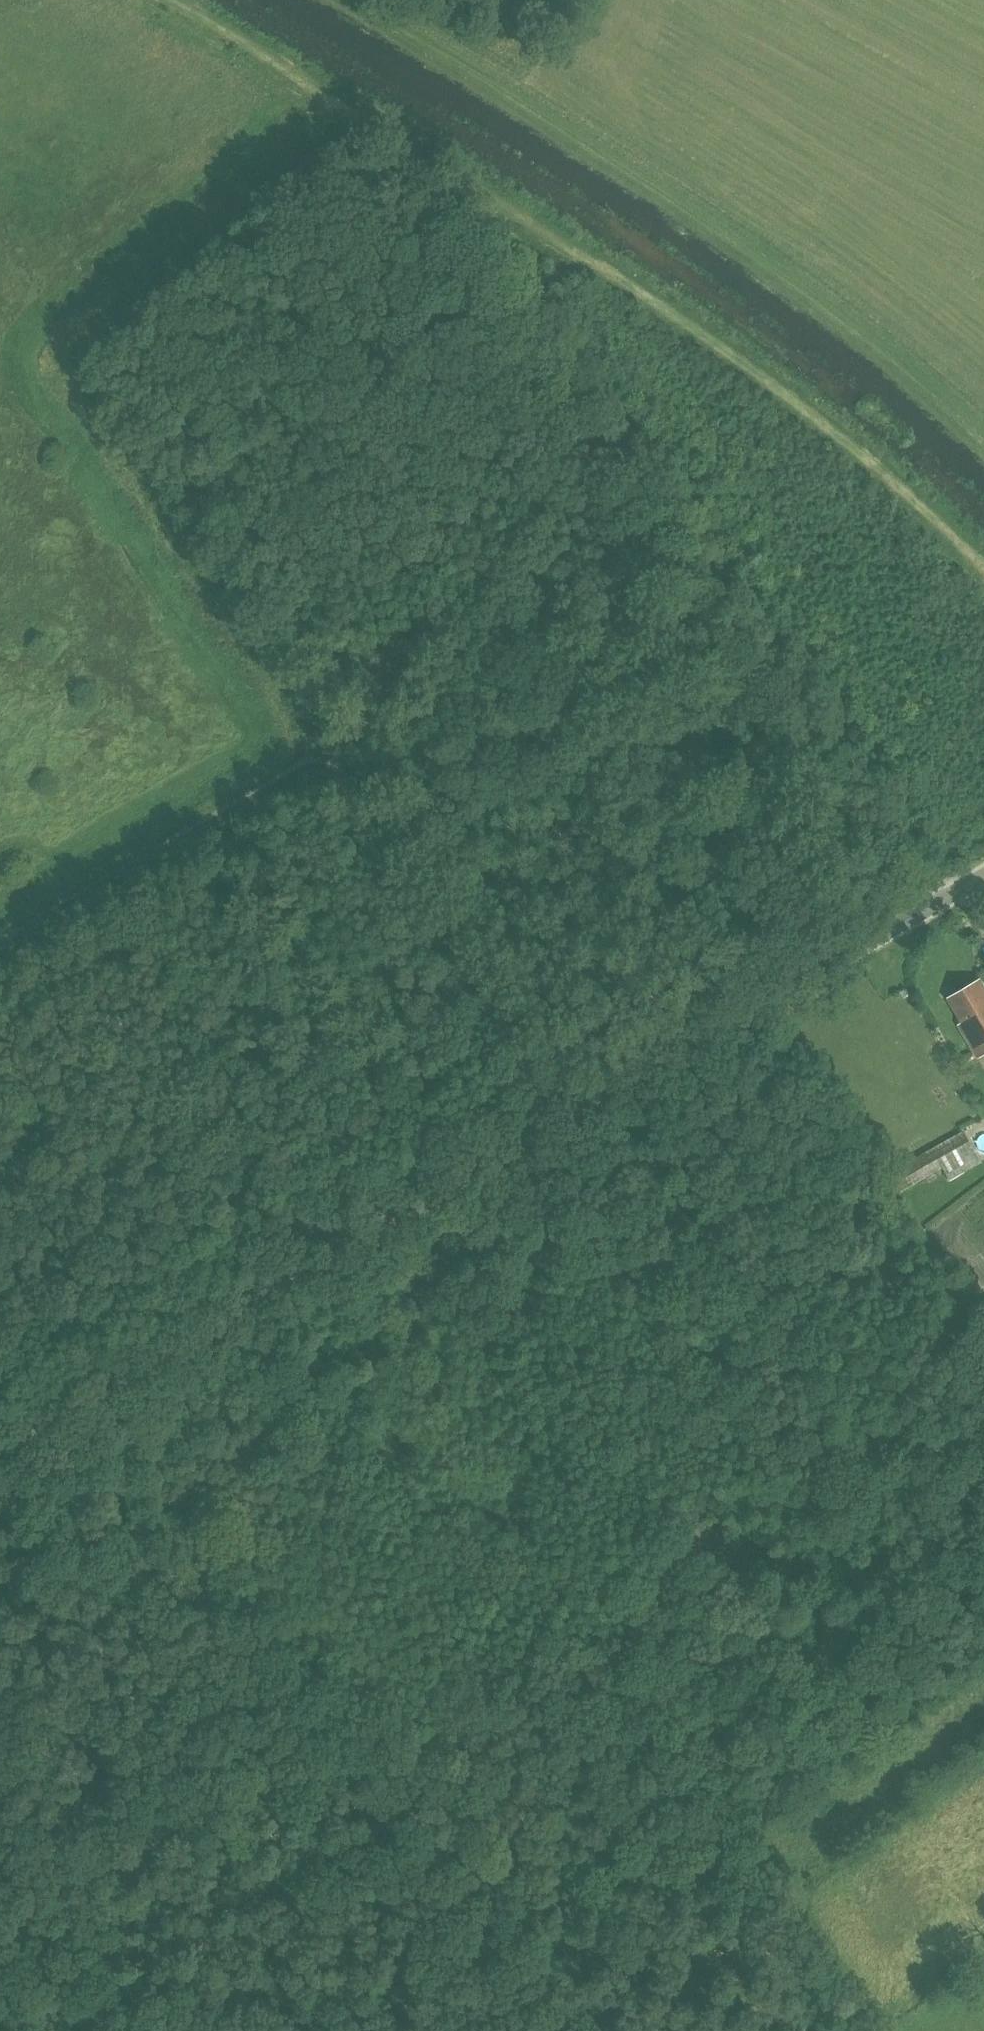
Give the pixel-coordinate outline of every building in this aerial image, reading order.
[(981,979),(948,998),(963,1022),(959,1025),(978,1057),(983,1054),(983,984),(981,979)] [(949,1180),(981,1162),(963,1131),(884,1175),(895,1194),(942,1167),(949,1180)]
